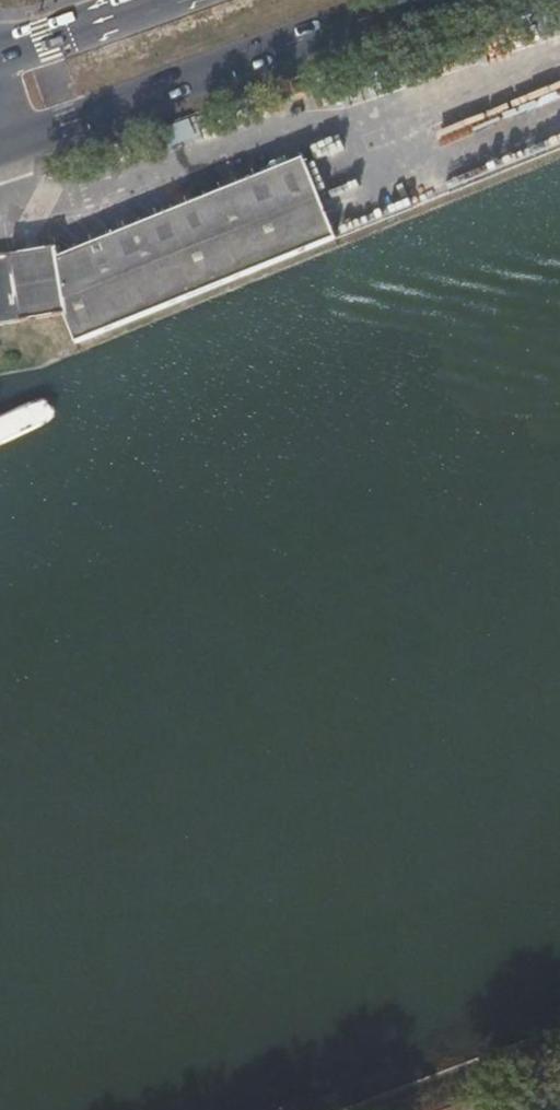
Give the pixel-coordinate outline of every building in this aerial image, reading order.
[(65,310),(76,341),(337,235),(303,155),(216,189),(55,254),(53,243),(30,247),(13,250),(0,253),(0,322),(65,310)] [(0,401),(0,427),(40,420),(45,416),(48,412),(48,406),(47,401),(43,397),(36,395),(0,401)]
